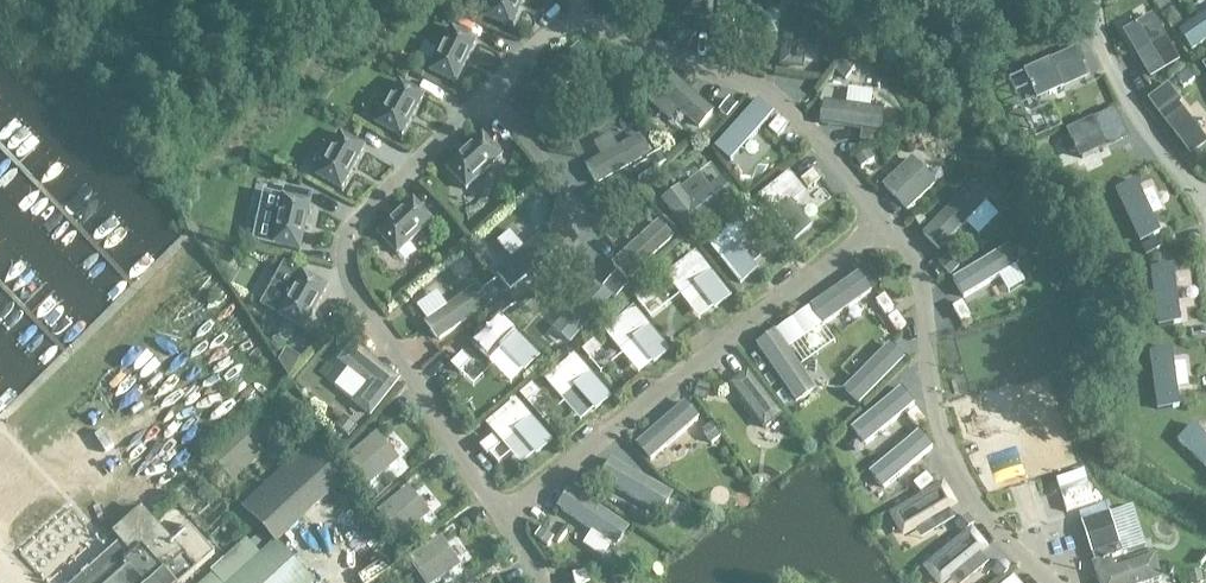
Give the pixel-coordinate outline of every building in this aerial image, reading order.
[(524,0),(493,0),(485,18),(512,29),(524,0)] [(683,17),(711,19),(713,0),(684,0),(683,17)] [(1181,3),(1205,47),(1205,0),(1186,0),(1181,3)] [(790,11),(781,64),(803,68),(812,14),(790,11)] [(1152,15),(1123,33),(1151,79),(1180,61),(1152,15)] [(721,36),(734,45),(741,35),(728,26),(721,36)] [(456,85),(477,40),(451,28),(430,72),(456,85)] [(831,45),(821,57),(830,65),(840,53),(831,45)] [(1075,48),(1024,72),(1037,102),(1089,78),(1075,48)] [(846,60),(836,73),(845,80),(855,67),(846,60)] [(665,68),(651,86),(700,127),(711,111),(665,68)] [(1195,79),(1188,71),(1177,79),(1184,87),(1195,79)] [(401,139),(424,96),(399,82),(376,125),(401,139)] [(1149,101),(1189,155),(1205,143),(1205,141),(1179,105),(1182,103),(1169,86),(1149,101)] [(1030,96),(1017,103),(1035,134),(1047,128),(1030,96)] [(732,162),(775,115),(758,99),(715,147),(732,162)] [(738,105),(730,99),(720,111),(727,117),(738,105)] [(825,104),(822,125),(862,130),(861,141),(877,144),(878,134),(881,134),(884,111),(825,104)] [(1126,137),(1115,110),(1066,132),(1080,159),(1126,137)] [(780,117),(769,129),(778,137),(789,124),(780,117)] [(342,191),(365,148),(340,134),(317,177),(342,191)] [(639,135),(584,169),(596,184),(651,155),(639,135)] [(466,190),(502,157),(483,136),(447,169),(466,190)] [(869,152),(857,160),(863,169),(875,161),(869,152)] [(650,160),(655,170),(668,162),(663,153),(650,160)] [(884,186),(907,210),(934,185),(911,160),(884,186)] [(635,171),(640,179),(653,172),(648,163),(635,171)] [(1156,170),(1161,191),(1172,189),(1167,168),(1156,170)] [(807,190),(820,180),(813,172),(801,182),(807,190)] [(804,192),(789,173),(760,196),(794,240),(810,227),(790,203),(804,192)] [(720,177),(671,215),(687,235),(735,196),(720,177)] [(1137,181),(1116,191),(1140,242),(1161,233),(1137,181)] [(973,184),(924,234),(940,250),(989,200),(973,184)] [(300,251),(311,203),(283,197),(272,245),(300,251)] [(397,255),(433,221),(413,200),(378,234),(397,255)] [(745,222),(757,213),(751,204),(738,214),(745,222)] [(750,236),(734,217),(705,240),(740,284),(755,271),(736,247),(750,236)] [(658,223),(613,264),(627,280),(673,238),(658,223)] [(544,233),(497,273),(510,289),(558,249),(544,233)] [(1155,240),(1140,246),(1145,256),(1159,250),(1155,240)] [(1009,248),(954,281),(964,297),(1020,266),(1009,248)] [(714,309),(730,297),(696,253),(666,276),(681,296),(695,285),(714,309)] [(959,267),(947,256),(939,265),(950,276),(959,267)] [(1174,266),(1151,269),(1159,326),(1181,323),(1174,266)] [(609,281),(622,292),(628,284),(616,273),(609,281)] [(858,273),(811,306),(825,326),(873,293),(858,273)] [(304,330),(328,288),(303,274),(279,316),(304,330)] [(491,284),(509,309),(515,305),(497,280),(491,284)] [(622,292),(609,281),(603,288),(615,299),(622,292)] [(509,309),(491,284),(485,289),(503,314),(509,309)] [(597,284),(556,330),(571,344),(612,298),(597,284)] [(639,305),(651,295),(645,287),(632,297),(639,305)] [(478,288),(427,324),(439,340),(490,304),(478,288)] [(885,297),(876,302),(885,315),(894,310),(885,297)] [(963,304),(954,309),(962,322),(971,318),(963,304)] [(810,307),(778,330),(790,347),(822,325),(810,307)] [(634,308),(605,332),(621,351),(634,340),(654,364),(669,351),(634,308)] [(897,315),(890,320),(898,332),(907,326),(897,315)] [(499,322),(484,336),(525,376),(543,359),(499,322)] [(777,332),(757,346),(798,405),(817,391),(777,332)] [(588,359),(601,350),(594,341),(582,351),(588,359)] [(383,400),(399,381),(351,343),(336,362),(383,400)] [(890,346),(844,391),(859,405),(905,361),(890,346)] [(278,361),(289,377),(301,357),(286,348),(278,361)] [(1173,350),(1150,353),(1157,409),(1180,406),(1173,350)] [(574,353),(556,374),(587,417),(612,398),(574,353)] [(459,373),(470,362),(463,355),(452,366),(459,373)] [(747,372),(730,385),(763,428),(780,416),(747,372)] [(711,387),(700,383),(695,398),(706,402),(711,387)] [(526,403),(539,393),(532,385),(520,395),(526,403)] [(901,391),(852,429),(865,445),(914,405),(901,391)] [(517,400),(496,418),(532,465),(553,444),(517,400)] [(686,402),(637,445),(651,461),(700,418),(686,402)] [(914,410),(909,416),(918,429),(927,422),(914,410)] [(350,438),(358,428),(344,417),(336,427),(350,438)] [(1178,441),(1205,470),(1205,437),(1194,425),(1178,441)] [(233,483),(266,454),(258,445),(264,440),(251,426),(213,460),(233,483)] [(711,426),(703,432),(712,444),(720,438),(711,426)] [(920,433),(871,474),(884,491),(933,449),(920,433)] [(376,435),(347,460),(369,486),(398,461),(376,435)] [(487,455),(500,445),(493,437),(481,447),(487,455)] [(314,442),(246,506),(282,545),(351,481),(314,442)] [(611,460),(600,480),(659,513),(671,493),(611,460)] [(214,489),(188,462),(166,484),(192,511),(214,489)] [(582,490),(590,477),(581,471),(573,485),(582,490)] [(914,485),(921,493),(932,483),(925,475),(914,485)] [(941,485),(891,515),(902,534),(953,505),(941,485)] [(429,515),(407,489),(378,513),(400,539),(429,515)] [(571,489),(558,508),(614,546),(627,527),(571,489)] [(1122,554),(1105,505),(1079,513),(1095,563),(1122,554)] [(172,540),(145,510),(117,535),(124,542),(79,582),(185,582),(217,554),(189,524),(172,540)] [(948,522),(953,530),(966,522),(961,514),(948,522)] [(555,538),(542,530),(535,539),(548,548),(555,538)] [(925,569),(936,582),(948,582),(988,550),(971,530),(925,569)] [(395,547),(401,556),(413,548),(407,539),(395,547)] [(459,567),(439,539),(408,560),(424,582),(436,582),(459,567)] [(276,543),(261,556),(248,541),(210,576),(217,582),(311,582),(276,543)] [(1093,564),(1099,582),(1151,582),(1160,580),(1153,559),(1114,571),(1110,559),(1093,564)] [(367,582),(417,582),(403,561),(367,582)] [(1012,570),(1006,562),(993,573),(999,580),(1012,570)] [(576,582),(587,582),(590,582),(588,572),(574,574),(576,582)] [(1201,572),(1187,575),(1189,582),(1201,582),(1203,582),(1201,572)]
